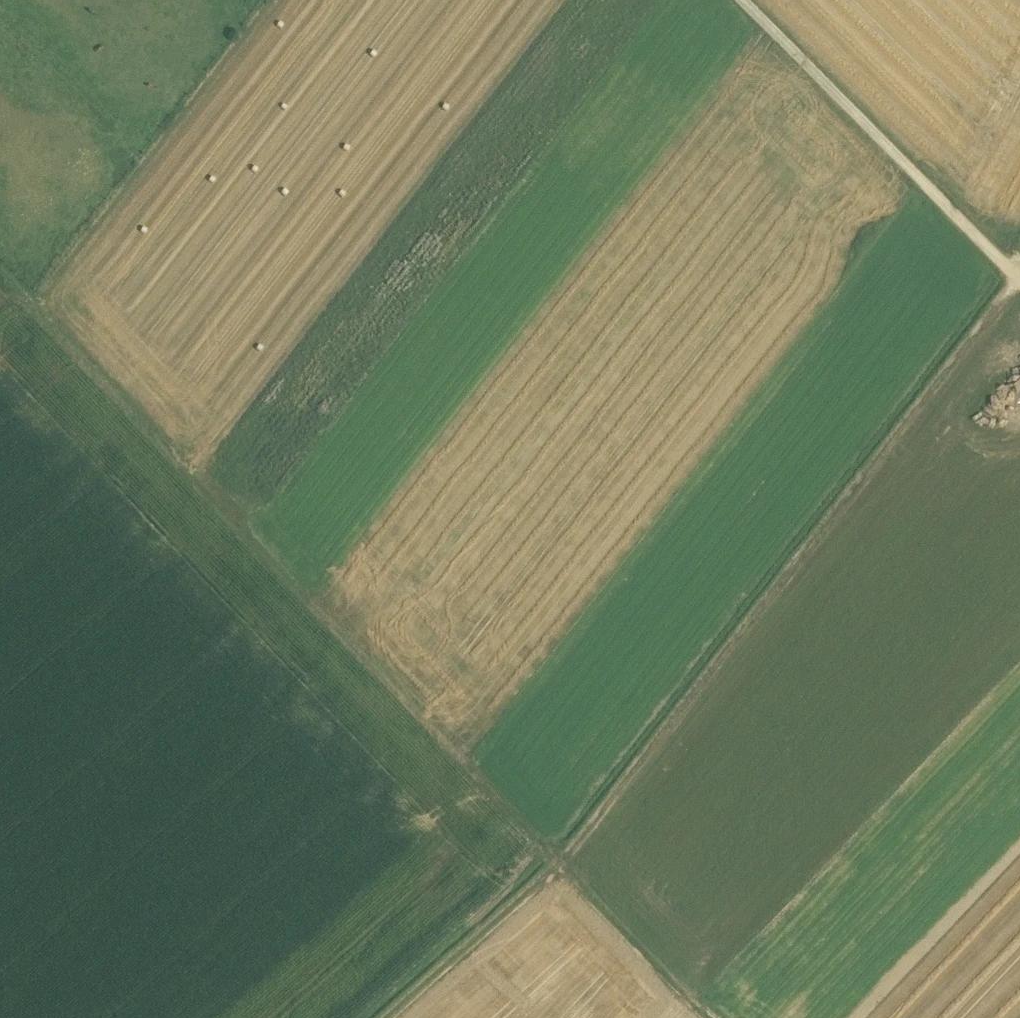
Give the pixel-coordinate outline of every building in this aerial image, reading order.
[(1019,393),(1019,363),(1017,361),(990,395),(1007,409),(1019,393)]
